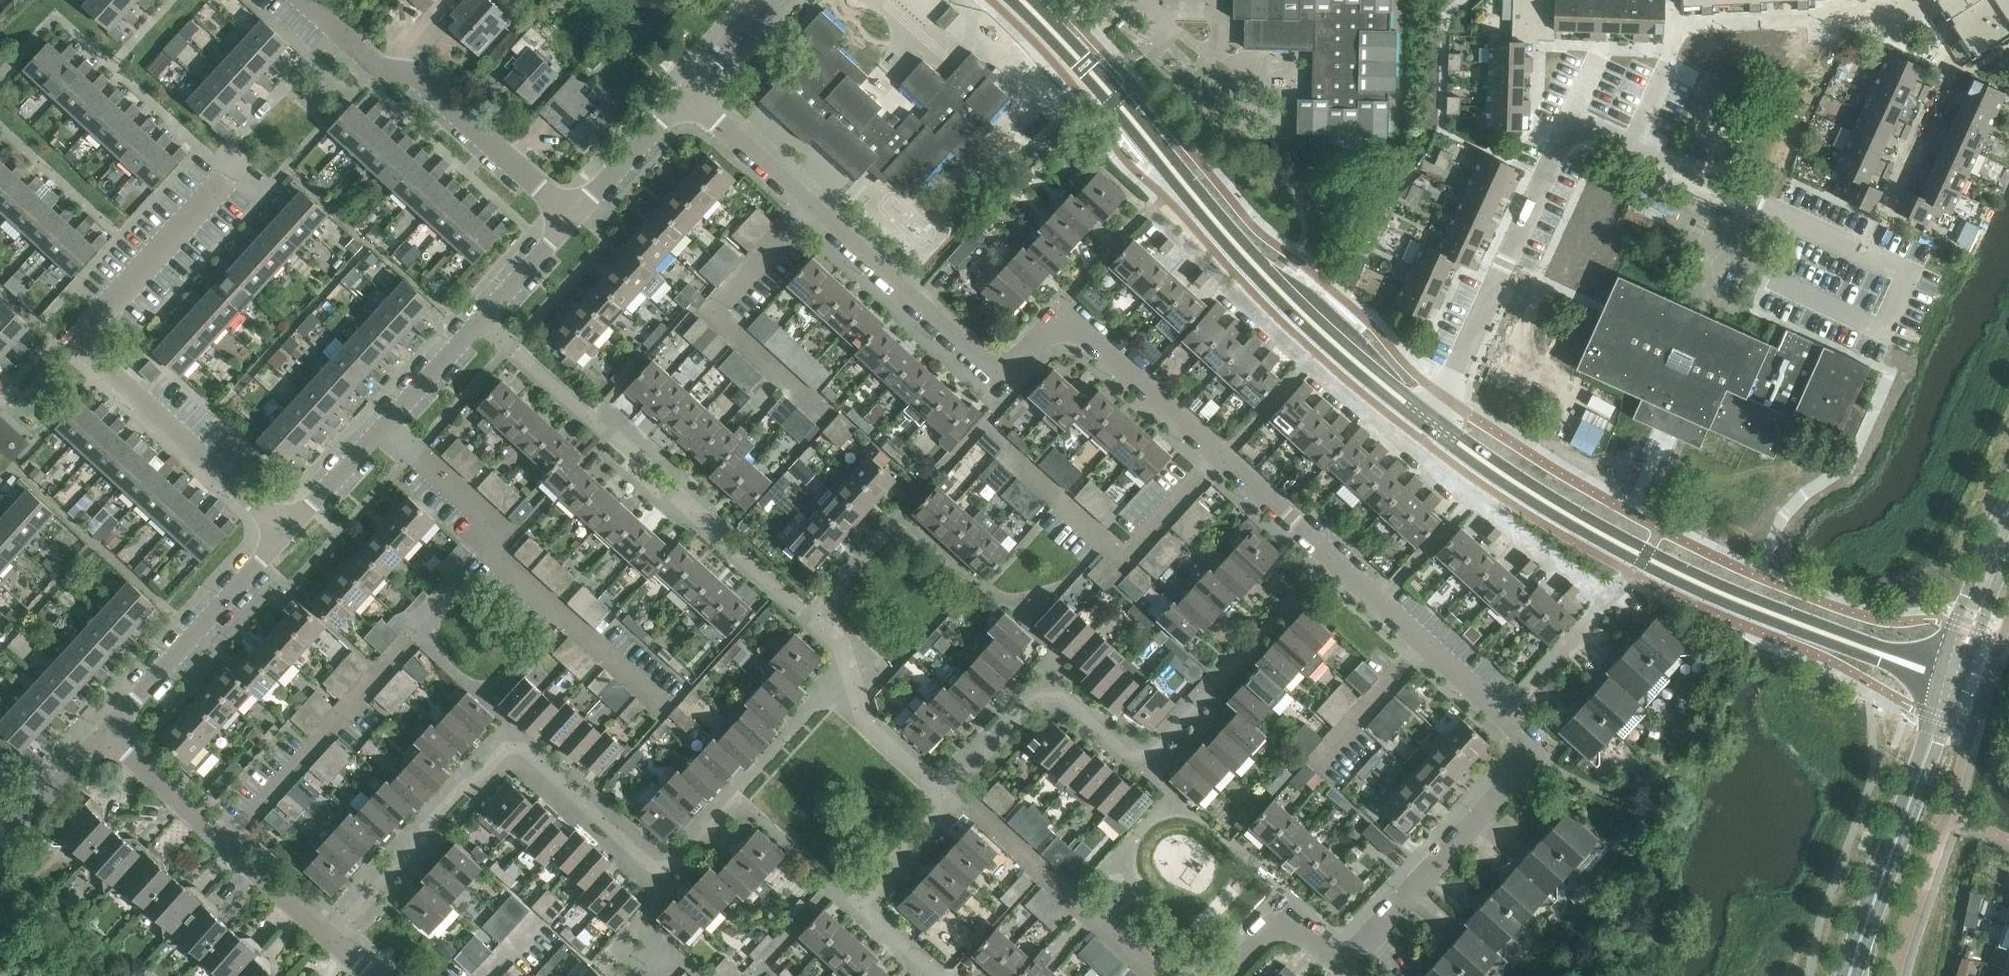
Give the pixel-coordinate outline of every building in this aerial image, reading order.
[(115,25),(123,16),(125,13),(111,0),(88,0),(83,5),(110,30),(108,32),(118,41),(124,34),(115,25)] [(137,1),(138,0),(111,0),(125,13),(123,16),(132,25),(139,18),(129,9),(137,1)] [(137,1),(147,9),(153,2),(151,0),(138,0),(137,1)] [(207,1),(215,9),(221,2),(219,0),(209,0),(207,1)] [(428,8),(435,0),(419,0),(428,8)] [(478,54),(507,23),(495,12),(499,8),(490,0),(466,0),(459,8),(464,12),(449,28),(478,54)] [(1245,48),(1259,49),(1264,49),(1302,50),(1314,50),(1314,59),(1313,59),(1313,61),(1314,61),(1313,74),(1312,99),(1298,99),(1297,133),(1299,134),(1299,133),(1327,133),(1327,144),(1328,144),(1328,143),(1357,144),(1357,145),(1358,145),(1359,134),(1387,135),(1389,136),(1390,92),(1395,92),(1395,91),(1394,91),(1395,62),(1396,62),(1396,61),(1395,61),(1396,32),(1397,32),(1397,31),(1391,31),(1392,0),(1234,0),(1234,19),(1235,19),(1235,18),(1246,19),(1245,36),(1245,48)] [(1512,41),(1531,42),(1531,39),(1554,40),(1554,30),(1553,30),(1554,0),(1513,0),(1512,41)] [(1553,30),(1554,30),(1576,30),(1577,0),(1554,0),(1553,30)] [(1576,30),(1590,31),(1590,39),(1597,39),(1598,0),(1577,0),(1576,30)] [(1597,39),(1605,39),(1605,31),(1619,32),(1620,0),(1598,0),(1597,39)] [(1619,32),(1633,32),(1633,40),(1641,40),(1642,0),(1620,0),(1619,32)] [(1641,40),(1648,41),(1648,33),(1663,33),(1665,0),(1642,0),(1641,40)] [(1681,6),(1700,5),(1701,14),(1712,13),(1712,4),(1748,2),(1749,11),(1760,11),(1760,2),(1790,0),(1681,0),(1681,6)] [(1797,9),(1808,8),(1808,0),(1796,0),(1797,9)] [(1969,51),(1971,49),(1976,57),(2008,36),(2008,0),(1936,0),(1969,51)] [(951,6),(936,22),(944,30),(959,14),(951,6)] [(845,33),(821,11),(790,46),(798,53),(782,70),(791,78),(787,83),(781,78),(760,101),(807,144),(812,138),(857,180),(868,168),(879,178),(884,173),(910,197),(951,151),(957,156),(978,133),(983,138),(995,126),(989,121),(1010,98),(988,77),(993,72),(972,52),(946,81),(923,60),(901,84),(928,110),(919,120),(911,112),(895,130),(877,113),(882,108),(859,86),(868,77),(834,45),(845,33)] [(288,44),(262,20),(247,37),(273,61),(270,64),(280,73),(287,66),(277,57),(288,44)] [(191,21),(180,32),(188,40),(199,29),(191,21)] [(506,80),(531,103),(559,74),(535,52),(546,40),(532,28),(512,49),(524,60),(506,80)] [(263,73),(270,64),(273,61),(247,37),(232,52),(259,77),(256,80),(265,89),(272,81),(263,73)] [(1489,41),(1488,63),(1531,65),(1531,57),(1523,57),(1524,43),(1531,43),(1531,42),(1512,41),(1489,41)] [(70,45),(61,55),(49,43),(24,70),(41,85),(66,58),(69,61),(78,52),(70,45)] [(1888,51),(1879,72),(1926,94),(1929,87),(1914,80),(1920,66),(1888,51)] [(248,88),(256,80),(259,77),(232,52),(217,68),(244,93),(241,96),(251,105),(258,97),(248,88)] [(1449,53),(1448,61),(1461,62),(1461,54),(1449,53)] [(595,55),(587,63),(594,70),(602,62),(595,55)] [(77,69),(69,61),(66,58),(41,85),(57,100),(81,73),(84,76),(93,66),(86,59),(77,69)] [(153,61),(147,68),(156,77),(163,70),(153,61)] [(1461,62),(1448,61),(1448,70),(1461,71),(1461,62)] [(1488,63),(1488,85),(1522,86),(1523,72),(1531,72),(1531,65),(1488,63)] [(243,113),(233,104),(241,96),(244,93),(217,68),(203,84),(230,109),(227,112),(236,120),(243,113)] [(1879,72),(1870,92),(1902,106),(1908,93),(1923,100),(1926,94),(1879,72)] [(93,84),(84,76),(81,73),(57,100),(73,114),(97,87),(100,90),(109,81),(102,74),(93,84)] [(549,103),(558,112),(550,120),(583,151),(616,115),(602,102),(597,108),(578,91),(584,86),(573,76),(549,103)] [(1952,85),(1949,92),(1996,114),(2005,93),(1973,79),(1967,92),(1952,85)] [(219,120),(227,112),(230,109),(203,84),(188,101),(214,125),(212,127),(222,136),(228,129),(219,120)] [(1488,85),(1487,106),(1530,108),(1530,100),(1522,100),(1522,86),(1488,85)] [(125,95),(118,89),(109,98),(100,90),(97,87),(73,114),(89,129),(113,102),(116,105),(125,95)] [(1870,92),(1861,111),(1908,133),(1911,126),(1896,119),(1902,106),(1870,92)] [(1961,106),(1955,119),(1987,133),(1996,114),(1949,92),(1945,99),(1961,106)] [(1447,96),(1447,105),(1460,106),(1460,97),(1447,96)] [(379,100),(375,105),(382,112),(386,107),(379,100)] [(134,103),(125,113),(116,105),(113,102),(89,129),(104,143),(129,117),(132,120),(141,110),(134,103)] [(353,104),(329,131),(346,146),(370,119),(373,122),(382,112),(375,105),(366,115),(353,104)] [(1460,106),(1447,105),(1447,114),(1459,114),(1460,106)] [(1530,108),(1487,106),(1486,129),(1521,130),(1521,115),(1529,115),(1530,108)] [(1861,111),(1852,131),(1884,145),(1889,133),(1905,140),(1908,133),(1861,111)] [(243,113),(236,120),(241,125),(248,117),(243,113)] [(895,116),(889,122),(895,128),(901,121),(895,116)] [(157,124),(149,118),(141,127),(132,120),(129,117),(104,143),(120,158),(145,131),(148,134),(157,124)] [(370,119),(346,146),(362,160),(386,134),(389,136),(398,127),(391,120),(382,130),(373,122),(370,119)] [(1934,124),(1931,131),(1977,153),(1987,133),(1955,119),(1949,131),(1934,124)] [(1809,125),(1806,132),(1817,137),(1820,130),(1809,125)] [(173,139),(165,132),(156,142),(148,134),(145,131),(120,158),(136,172),(161,146),(164,149),(173,139)] [(1852,131),(1843,151),(1890,172),(1893,165),(1878,158),(1884,145),(1852,131)] [(1943,145),(1937,158),(1969,172),(1977,153),(1931,131),(1927,138),(1943,145)] [(386,134),(362,160),(378,175),(402,148),(405,151),(414,141),(407,134),(398,144),(389,136),(386,134)] [(179,164),(188,154),(181,147),(172,156),(164,149),(161,146),(136,172),(153,188),(177,161),(179,164)] [(5,148),(0,153),(0,162),(1,161),(4,164),(13,154),(5,148)] [(402,148),(378,175),(393,189),(418,163),(421,165),(430,156),(422,149),(414,159),(405,151),(402,148)] [(1441,150),(1438,157),(1450,162),(1453,155),(1441,150)] [(1834,171),(1840,174),(1841,172),(1866,184),(1871,172),(1887,179),(1890,172),(1843,151),(1834,171)] [(1482,153),(1473,173),(1511,191),(1515,184),(1507,181),(1514,167),(1482,153)] [(735,179),(708,155),(691,173),(718,198),(735,179)] [(1450,162),(1438,157),(1434,165),(1446,171),(1450,162)] [(443,158),(438,164),(446,170),(451,165),(443,158)] [(1916,164),(1913,171),(1959,192),(1969,172),(1937,158),(1931,171),(1916,164)] [(4,164),(1,161),(0,162),(0,194),(17,176),(20,178),(28,169),(21,162),(12,172),(4,164)] [(418,163),(393,189),(409,204),(434,177),(437,180),(446,170),(438,164),(429,173),(421,165),(418,163)] [(1029,170),(1019,180),(1025,185),(1035,175),(1029,170)] [(1099,171),(1075,197),(1075,198),(1098,219),(1097,220),(1101,223),(1126,196),(1099,171)] [(1925,184),(1919,196),(1945,208),(1944,210),(1950,213),(1959,192),(1913,171),(1909,177),(1925,184)] [(1841,172),(1840,174),(1836,182),(1845,186),(1840,198),(1871,212),(1881,191),(1866,184),(1841,172)] [(691,173),(675,191),(702,216),(718,198),(691,173)] [(1473,173),(1463,193),(1495,208),(1501,195),(1508,198),(1511,191),(1473,173)] [(289,175),(282,182),(287,187),(294,180),(289,175)] [(28,186),(20,178),(17,176),(0,194),(0,210),(8,217),(32,190),(36,193),(44,183),(37,177),(28,186)] [(434,177),(409,204),(425,218),(450,192),(453,194),(462,185),(454,178),(445,188),(437,180),(434,177)] [(313,232),(328,215),(302,191),(304,189),(294,180),(287,187),(297,196),(289,204),(286,207),(313,232)] [(1025,185),(1019,180),(1010,190),(1016,196),(1025,185)] [(1413,184),(1409,192),(1421,197),(1424,190),(1413,184)] [(1667,212),(1677,216),(1681,206),(1642,189),(1630,217),(1659,230),(1667,212)] [(1945,208),(1919,196),(1904,189),(1894,211),(1926,225),(1931,213),(1940,217),(1944,210),(1945,208)] [(53,191),(44,201),(36,193),(32,190),(8,217),(24,231),(48,205),(51,208),(60,198),(53,191)] [(675,191),(659,209),(685,233),(702,216),(675,191)] [(450,192),(425,218),(441,233),(466,206),(469,209),(477,199),(470,193),(461,202),(453,194),(450,192)] [(1421,197),(1409,192),(1406,200),(1417,205),(1421,197)] [(1463,193),(1454,213),(1493,231),(1496,224),(1489,220),(1495,208),(1463,193)] [(120,194),(115,199),(122,205),(127,200),(120,194)] [(1072,194),(1055,212),(1082,237),(1097,220),(1098,219),(1075,198),(1075,197),(1072,194)] [(271,223),(298,248),(313,232),(286,207),(289,204),(279,195),(273,203),(282,212),(274,220),(271,223)] [(490,202),(486,207),(493,214),(498,209),(490,202)] [(60,215),(51,208),(48,205),(24,231),(40,246),(64,219),(67,222),(76,212),(69,206),(60,215)] [(993,221),(993,220),(1002,211),(996,205),(987,215),(993,221)] [(466,206),(441,233),(457,247),(481,221),(484,223),(493,214),(486,207),(477,217),(469,209),(466,206)] [(775,224),(757,208),(749,217),(766,233),(775,224)] [(659,209),(643,227),(669,251),(685,233),(659,209)] [(257,239),(284,264),(298,248),(271,223),(274,220),(265,211),(258,219),(268,227),(260,236),(257,239)] [(1014,221),(1002,211),(993,220),(1005,231),(1014,221)] [(1055,212),(1038,231),(1042,234),(1042,233),(1065,254),(1066,254),(1082,237),(1055,212)] [(1454,213),(1446,232),(1477,247),(1483,234),(1490,237),(1493,231),(1454,213)] [(993,221),(987,215),(977,226),(983,231),(993,221)] [(1377,215),(1374,222),(1386,227),(1389,221),(1377,215)] [(506,217),(503,220),(508,225),(511,222),(506,217)] [(766,233),(749,217),(740,226),(758,243),(766,233)] [(92,227),(85,220),(76,230),(67,222),(64,219),(40,246),(56,260),(80,234),(83,237),(92,227)] [(481,221),(457,247),(474,263),(498,236),(500,238),(509,228),(502,222),(493,231),(484,223),(481,221)] [(1386,227),(1374,222),(1370,231),(1382,236),(1386,227)] [(740,226),(732,236),(749,252),(758,243),(740,226)] [(977,226),(971,233),(980,242),(985,237),(981,234),(983,231),(977,226)] [(245,252),(242,255),(269,280),(284,264),(257,239),(260,236),(250,227),(243,235),(253,243),(245,252)] [(643,227),(626,245),(629,248),(630,248),(653,269),(654,268),(669,251),(643,227)] [(1446,232),(1437,251),(1436,253),(1460,264),(1468,267),(1475,270),(1479,263),(1471,259),(1477,247),(1446,232)] [(980,242),(971,233),(947,260),(957,269),(981,243),(980,242)] [(1042,233),(1042,234),(1027,250),(1026,251),(1049,272),(1048,273),(1052,276),(1070,257),(1066,254),(1065,254),(1042,233)] [(1168,238),(1162,233),(1153,242),(1159,248),(1168,238)] [(99,251),(108,241),(101,235),(92,244),(83,237),(80,234),(56,260),(72,276),(96,249),(99,251)] [(353,238),(346,246),(355,255),(362,247),(353,238)] [(1166,254),(1174,244),(1168,238),(1159,248),(1166,254)] [(1152,256),(1134,239),(1109,266),(1128,283),(1152,256)] [(228,271),(255,295),(269,280),(242,255),(245,252),(236,243),(229,250),(239,259),(231,268),(228,271)] [(743,259),(725,243),(716,253),(734,269),(743,259)] [(1422,244),(1412,264),(1444,279),(1450,266),(1457,270),(1460,264),(1436,253),(1437,251),(1422,244)] [(1026,251),(1027,250),(1023,247),(1007,265),(1034,289),(1048,273),(1049,272),(1026,251)] [(614,265),(641,290),(650,298),(666,281),(657,272),(657,271),(654,268),(653,269),(630,248),(629,248),(614,265)] [(406,253),(401,259),(409,266),(414,260),(406,253)] [(726,278),(734,269),(716,253),(708,262),(726,278)] [(1356,253),(1352,262),(1364,267),(1367,258),(1356,253)] [(372,254),(366,260),(372,266),(378,259),(372,254)] [(1170,272),(1152,256),(1128,283),(1145,299),(1170,272)] [(831,275),(812,258),(788,285),(806,301),(831,275)] [(213,287),(240,311),(255,295),(228,271),(231,268),(221,259),(214,266),(224,275),(216,284),(213,287)] [(708,262),(699,271),(717,287),(726,278),(708,262)] [(1364,267),(1352,262),(1349,269),(1360,274),(1364,267)] [(1412,264),(1403,284),(1442,302),(1445,295),(1438,292),(1444,279),(1412,264)] [(614,265),(598,283),(624,308),(641,290),(614,265)] [(1034,289),(1007,265),(982,292),(1009,316),(1034,289)] [(1203,271),(1197,265),(1188,274),(1195,280),(1203,271)] [(1201,286),(1210,277),(1203,271),(1195,280),(1201,286)] [(1187,289),(1170,272),(1145,299),(1163,315),(1187,289)] [(21,296),(29,286),(15,275),(7,284),(21,296)] [(199,303),(226,327),(240,311),(213,287),(216,284),(207,275),(200,282),(209,291),(202,300),(199,303)] [(824,318),(848,291),(831,275),(806,301),(824,318)] [(1781,349),(1777,348),(1617,276),(1576,369),(1641,398),(1632,418),(1699,448),(1708,428),(1773,458),(1788,425),(1833,445),(1834,444),(1848,451),(1867,408),(1853,402),(1869,367),(1786,329),(1781,340),(1785,342),(1781,349)] [(431,305),(404,280),(389,297),(416,321),(413,324),(423,333),(429,326),(420,317),(431,305)] [(598,283),(582,301),(608,325),(624,308),(598,283)] [(706,299),(689,283),(680,293),(691,303),(698,309),(706,299)] [(1442,302),(1403,284),(1394,305),(1425,319),(1432,306),(1439,309),(1442,302)] [(1091,287),(1084,294),(1101,310),(1108,303),(1091,287)] [(1206,305),(1187,289),(1163,315),(1181,332),(1206,305)] [(211,343),(226,327),(199,303),(202,300),(192,291),(185,298),(195,307),(187,315),(184,319),(211,343)] [(842,334),(866,307),(848,291),(824,318),(842,334)] [(674,299),(685,309),(691,303),(680,293),(674,299)] [(416,321),(389,297),(375,313),(401,337),(399,340),(408,349),(415,342),(405,333),(413,324),(416,321)] [(582,301),(565,319),(592,343),(608,325),(582,301)] [(3,302),(0,306),(0,330),(15,343),(12,347),(21,355),(28,348),(18,339),(30,327),(3,302)] [(1226,310),(1217,302),(1182,340),(1201,357),(1225,330),(1216,321),(1226,310)] [(197,359),(211,343),(184,319),(187,315),(177,307),(171,314),(180,323),(173,331),(170,334),(197,359)] [(881,328),(884,324),(866,307),(842,334),(859,349),(859,350),(880,327),(881,328)] [(401,337),(375,313),(360,329),(387,353),(384,356),(394,365),(400,358),(391,349),(399,340),(401,337)] [(777,324),(768,315),(752,333),(761,342),(777,324)] [(158,318),(152,326),(156,330),(163,322),(158,318)] [(709,326),(699,318),(683,335),(693,344),(709,326)] [(565,319),(549,337),(575,361),(585,351),(590,356),(595,356),(600,350),(592,343),(565,319)] [(1235,319),(1225,330),(1201,357),(1218,373),(1243,346),(1234,338),(1244,327),(1235,319)] [(305,321),(297,329),(297,330),(305,337),(313,328),(305,321)] [(181,376),(197,359),(170,334),(173,331),(163,322),(156,330),(166,339),(154,351),(181,376)] [(668,328),(662,322),(652,333),(659,338),(668,328)] [(786,332),(777,324),(761,342),(770,350),(786,332)] [(702,352),(718,335),(709,326),(693,344),(702,352)] [(873,370),(898,343),(881,328),(880,327),(859,350),(859,349),(855,353),(873,370)] [(387,353),(360,329),(345,345),(372,369),(370,372),(379,381),(386,373),(376,365),(384,356),(387,353)] [(0,330),(0,359),(0,365),(7,371),(14,364),(4,355),(12,347),(15,343),(0,330)] [(800,344),(786,332),(770,350),(783,362),(800,344)] [(652,333),(643,343),(649,349),(659,338),(652,333)] [(711,361),(727,343),(718,335),(702,352),(711,361)] [(1262,343),(1253,335),(1243,346),(1218,373),(1236,389),(1261,362),(1252,354),(1262,343)] [(284,345),(292,353),(299,344),(291,337),(284,345)] [(891,386),(916,359),(898,343),(873,370),(891,386)] [(797,374),(813,356),(800,344),(783,362),(797,374)] [(372,369),(345,345),(331,361),(358,385),(355,388),(365,397),(371,389),(362,380),(370,372),(372,369)] [(744,359),(735,350),(718,368),(728,376),(744,359)] [(1271,351),(1261,362),(1236,389),(1255,406),(1279,379),(1269,370),(1280,359),(1271,351)] [(269,361),(278,369),(285,361),(277,353),(269,361)] [(822,365),(813,356),(797,374),(806,382),(822,365)] [(636,363),(630,358),(620,368),(626,374),(636,363)] [(737,385),(753,367),(744,359),(728,376),(737,385)] [(909,402),(933,375),(916,359),(891,386),(909,402)] [(162,372),(150,360),(139,372),(152,383),(162,372)] [(671,377),(653,360),(625,390),(643,407),(671,377)] [(358,385),(331,361),(316,376),(343,401),(340,404),(350,413),(357,405),(347,396),(355,388),(358,385)] [(815,391),(831,373),(822,365),(806,382),(815,391)] [(746,393),(763,376),(753,367),(737,385),(746,393)] [(620,368),(611,379),(617,384),(626,374),(620,368)] [(1072,386),(1053,369),(1029,396),(1047,412),(1047,413),(1072,386)] [(927,418),(951,392),(933,375),(909,402),(903,409),(920,425),(927,418)] [(343,401),(316,376),(302,392),(329,417),(326,420),(336,428),(342,421),(333,412),(340,404),(343,401)] [(661,423),(688,393),(671,377),(643,407),(661,423)] [(520,398),(502,381),(477,407),(486,415),(477,424),(487,433),(496,424),(520,398)] [(1313,390),(1304,381),(1269,419),(1288,436),(1312,409),(1303,401),(1313,390)] [(838,395),(827,386),(822,391),(832,401),(838,395)] [(1089,401),(1072,386),(1047,413),(1047,412),(1042,418),(1060,435),(1076,418),(1075,418),(1089,402),(1089,401)] [(740,389),(734,396),(734,401),(740,406),(749,397),(740,389)] [(1117,407),(1099,390),(1089,401),(1089,402),(1075,418),(1076,418),(1093,434),(1117,407)] [(329,417),(302,392),(287,408),(314,433),(311,435),(321,444),(328,437),(318,428),(326,420),(329,417)] [(969,408),(951,392),(927,418),(945,435),(946,446),(948,448),(949,449),(982,413),(972,404),(969,408)] [(678,439),(706,409),(688,393),(661,423),(678,439)] [(538,414),(520,398),(496,424),(513,440),(538,414)] [(1331,406),(1322,398),(1312,409),(1288,436),(1306,452),(1330,426),(1321,418),(1331,406)] [(797,407),(788,399),(772,416),(781,425),(797,407)] [(57,428),(74,443),(98,417),(101,419),(110,410),(103,403),(94,413),(82,401),(57,428)] [(790,433),(806,416),(797,407),(781,425),(790,433)] [(1135,423),(1117,407),(1093,434),(1111,450),(1135,423)] [(314,433),(287,408),(273,424),(299,448),(297,451),(306,460),(313,453),(303,444),(311,435),(314,433)] [(862,418),(852,408),(847,414),(857,424),(862,418)] [(715,437),(725,426),(706,409),(678,439),(697,457),(715,437)] [(857,429),(839,413),(831,423),(849,439),(857,429)] [(531,457),(556,430),(538,414),(513,440),(531,457)] [(1340,415),(1330,426),(1306,452),(1324,469),(1328,466),(1327,465),(1348,442),(1347,441),(1339,434),(1349,423),(1340,415)] [(800,442),(816,424),(806,416),(790,433),(800,442)] [(74,443),(90,458),(114,431),(117,434),(126,424),(119,418),(110,427),(101,419),(98,417),(74,443)] [(867,433),(873,427),(862,418),(857,424),(867,433)] [(831,423),(822,432),(840,448),(849,439),(831,423)] [(1153,439),(1135,423),(1111,450),(1128,466),(1153,439)] [(299,448),(273,424),(258,441),(284,465),(282,467),(292,476),(299,469),(289,460),(297,451),(299,448)] [(749,434),(740,426),(733,433),(722,444),(705,464),(713,471),(714,472),(735,449),(736,450),(743,442),(742,442),(746,437),(749,434)] [(1369,434),(1361,426),(1347,441),(1348,442),(1327,465),(1328,466),(1345,481),(1369,454),(1359,446),(1369,434)] [(574,447),(556,430),(531,457),(549,473),(567,453),(567,454),(574,447)] [(1023,440),(1012,430),(1007,436),(1017,446),(1023,440)] [(114,431),(90,458),(105,472),(130,446),(133,448),(142,439),(135,432),(126,442),(117,434),(114,431)] [(1004,448),(986,432),(977,442),(995,458),(1004,448)] [(715,437),(697,457),(701,460),(705,464),(722,444),(719,441),(715,437)] [(728,492),(753,465),(742,455),(746,451),(748,452),(754,444),(746,437),(742,442),(743,442),(736,450),(735,449),(714,472),(713,471),(710,475),(728,492)] [(451,464),(467,447),(458,438),(441,456),(451,464)] [(1147,483),(1171,456),(1153,439),(1128,466),(1147,483)] [(1027,455),(1033,449),(1023,440),(1017,446),(1027,455)] [(898,450),(887,441),(882,447),(892,456),(898,450)] [(868,456),(852,473),(879,498),(896,480),(881,466),(888,458),(872,443),(866,450),(866,454),(868,456)] [(1379,443),(1369,454),(1345,481),(1362,497),(1387,470),(1378,462),(1388,451),(1379,443)] [(470,444),(467,447),(472,452),(475,448),(470,444)] [(105,472),(121,487),(146,460),(149,463),(158,453),(150,447),(142,456),(133,448),(130,446),(105,472)] [(460,473),(476,455),(472,452),(467,447),(451,464),(460,473)] [(583,455),(574,447),(567,454),(567,453),(549,473),(542,480),(552,489),(567,472),(583,455)] [(814,453),(808,447),(799,458),(805,463),(814,453)] [(1064,456),(1055,447),(1039,465),(1048,474),(1064,456)] [(903,466),(908,460),(898,450),(892,456),(903,466)] [(469,481),(486,464),(476,455),(460,473),(469,481)] [(171,456),(166,461),(174,468),(179,463),(171,456)] [(1057,482),(1073,464),(1064,456),(1048,474),(1057,482)] [(804,482),(814,472),(804,464),(805,463),(799,458),(789,468),(804,482)] [(995,458),(979,476),(987,483),(1004,466),(995,458)] [(1406,467),(1397,459),(1387,470),(1362,497),(1380,513),(1404,487),(1395,478),(1406,467)] [(146,460),(121,487),(137,501),(162,475),(165,478),(174,468),(166,461),(157,471),(149,463),(146,460)] [(1067,491),(1083,473),(1073,464),(1057,482),(1067,491)] [(747,509),(771,482),(753,465),(728,492),(747,509)] [(997,492),(1013,475),(1004,466),(987,483),(997,492)] [(34,469),(29,474),(39,482),(43,477),(34,469)] [(602,486),(584,469),(575,479),(559,496),(578,513),(602,486)] [(502,479),(493,471),(477,488),(486,497),(502,479)] [(555,492),(559,496),(575,479),(571,475),(567,472),(552,489),(555,492)] [(879,498),(852,473),(836,491),(862,516),(879,498)] [(13,475),(9,480),(14,485),(19,480),(13,475)] [(137,501),(153,516),(177,489),(181,492),(190,482),(182,476),(173,485),(165,478),(162,475),(137,501)] [(1415,475),(1404,487),(1380,513),(1398,530),(1422,503),(1413,495),(1423,484),(1415,475)] [(946,476),(912,513),(931,529),(955,503),(946,494),(954,484),(946,476)] [(39,531),(55,514),(28,490),(30,487),(20,478),(19,480),(14,485),(14,486),(23,494),(15,503),(12,506),(39,531)] [(1027,487),(1017,478),(1001,496),(1010,504),(1027,487)] [(495,505),(511,487),(502,479),(486,497),(495,505)] [(1100,488),(1090,480),(1074,497),(1083,506),(1100,488)] [(782,488),(776,483),(767,493),(773,499),(782,488)] [(620,502),(602,486),(578,513),(595,529),(620,502)] [(505,514),(521,496),(511,487),(495,505),(505,514)] [(1036,495),(1027,487),(1010,504),(1020,513),(1036,495)] [(1093,514),(1109,497),(1100,488),(1083,506),(1093,514)] [(177,489),(153,516),(169,530),(193,504),(197,507),(205,497),(198,490),(189,500),(181,492),(177,489)] [(862,516),(836,491),(820,509),(846,533),(862,516)] [(1432,492),(1422,503),(1398,530),(1416,546),(1441,520),(1431,511),(1441,500),(1432,492)] [(757,503),(763,509),(773,499),(767,493),(757,503)] [(39,531),(12,506),(15,503),(6,494),(0,500),(0,502),(9,510),(1,519),(0,520),(0,524),(25,546),(39,531)] [(1029,521),(1045,504),(1036,495),(1020,513),(1029,521)] [(409,497),(392,515),(419,539),(436,521),(409,497)] [(1102,523),(1118,505),(1109,497),(1093,514),(1102,523)] [(788,498),(781,506),(803,527),(810,519),(788,498)] [(534,508),(525,499),(508,517),(518,526),(534,508)] [(219,500),(214,505),(221,512),(226,506),(219,500)] [(1206,525),(1214,516),(1197,500),(1188,509),(1206,525)] [(637,518),(620,502),(595,529),(613,545),(637,518)] [(949,546),(973,519),(955,503),(931,529),(949,546)] [(169,530),(185,545),(209,518),(212,521),(221,512),(214,505),(205,515),(197,507),(193,504),(169,530)] [(846,533),(820,509),(810,519),(803,527),(830,551),(846,533)] [(1197,535),(1206,525),(1188,509),(1179,518),(1197,535)] [(75,517),(74,517),(83,525),(84,525),(90,518),(83,512),(79,512),(75,517)] [(419,539),(392,515),(376,533),(403,557),(419,539)] [(209,518),(185,545),(201,560),(226,534),(228,536),(237,526),(230,519),(221,529),(212,521),(209,518)] [(655,534),(637,518),(613,545),(631,561),(655,534)] [(1171,528),(1189,544),(1197,535),(1179,518),(1171,528)] [(966,562),(991,535),(973,519),(949,546),(966,562)] [(739,525),(737,528),(743,533),(749,526),(742,520),(738,524),(739,525)] [(1480,530),(1486,536),(1495,526),(1488,520),(1480,530)] [(1256,580),(1280,553),(1245,521),(1241,526),(1241,535),(1244,539),(1229,555),(1256,580)] [(102,522),(93,533),(101,541),(111,530),(102,522)] [(25,546),(0,524),(0,553),(10,562),(25,546)] [(985,579),(1009,552),(1001,544),(1009,535),(999,526),(991,535),(966,562),(985,579)] [(1495,526),(1486,536),(1493,542),(1501,532),(1495,526)] [(803,527),(786,545),(813,569),(830,551),(803,527)] [(1479,545),(1460,528),(1436,555),(1454,571),(1479,545)] [(111,530),(103,539),(114,548),(121,540),(111,530)] [(403,557),(376,533),(360,550),(386,575),(403,557)] [(672,550),(655,534),(631,561),(649,578),(656,571),(655,570),(673,551),(672,550)] [(1182,551),(1164,535),(1155,545),(1173,561),(1182,551)] [(530,537),(514,554),(518,559),(521,560),(528,567),(544,550),(534,541),(530,537)] [(470,552),(460,543),(448,556),(458,565),(470,552)] [(697,559),(679,543),(672,550),(673,551),(655,570),(656,571),(673,586),(697,559)] [(1165,570),(1173,561),(1155,545),(1147,554),(1165,570)] [(1497,561),(1479,545),(1454,571),(1472,588),(1497,561)] [(360,550),(343,568),(370,593),(386,575),(360,550)] [(10,562),(0,553),(0,574),(10,562)] [(541,579),(557,562),(548,553),(531,571),(541,579)] [(1515,562),(1522,568),(1530,559),(1524,553),(1515,562)] [(1138,563),(1156,579),(1165,570),(1147,554),(1138,563)] [(1256,580),(1229,555),(1214,572),(1213,573),(1236,594),(1235,595),(1239,598),(1256,580)] [(458,565),(448,556),(437,568),(447,577),(458,565)] [(1113,565),(1103,557),(1087,575),(1097,583),(1113,565)] [(691,602),(715,575),(697,559),(673,586),(691,602)] [(1530,559),(1522,568),(1528,575),(1537,566),(1530,559)] [(1514,577),(1497,561),(1472,588),(1490,604),(1514,577)] [(53,562),(48,568),(56,576),(64,567),(59,562),(53,562)] [(142,562),(135,570),(146,581),(154,572),(142,562)] [(550,588),(566,570),(557,562),(541,579),(550,588)] [(1106,592),(1122,574),(1113,565),(1097,583),(1106,592)] [(1153,583),(1135,567),(1126,577),(1144,593),(1153,583)] [(370,593),(343,568),(327,586),(354,610),(370,593)] [(1214,572),(1210,569),(1193,588),(1220,612),(1235,595),(1236,594),(1213,573),(1214,572)] [(576,578),(566,570),(550,588),(559,596),(576,578)] [(733,592),(715,575),(691,602),(708,618),(733,592)] [(1126,577),(1118,585),(1136,602),(1144,593),(1126,577)] [(1531,592),(1514,577),(1490,604),(1508,621),(1515,613),(1514,613),(1532,593),(1531,592)] [(1558,587),(1565,593),(1573,584),(1566,578),(1558,587)] [(128,582),(113,598),(140,623),(137,626),(147,635),(154,627),(144,618),(155,606),(128,582)] [(1573,584),(1565,593),(1571,599),(1579,590),(1573,584)] [(576,612),(593,594),(583,585),(567,603),(576,612)] [(1556,602),(1538,585),(1531,592),(1532,593),(1514,613),(1515,613),(1532,629),(1556,602)] [(327,586),(310,604),(337,629),(354,610),(327,586)] [(1220,612),(1193,588),(1178,604),(1177,605),(1200,626),(1199,627),(1203,630),(1220,612)] [(430,596),(424,590),(414,600),(420,606),(430,596)] [(751,608),(733,592),(708,618),(727,635),(751,608)] [(585,620),(602,602),(593,594),(576,612),(585,620)] [(975,599),(969,594),(959,604),(965,609),(975,599)] [(113,598),(99,614),(126,639),(123,642),(132,651),(139,643),(129,634),(137,626),(140,623),(113,598)] [(1078,615),(1059,598),(1035,625),(1053,641),(1078,615)] [(420,606),(414,600),(405,611),(411,616),(420,606)] [(1174,601),(1156,620),(1183,645),(1199,627),(1200,626),(1177,605),(1178,604),(1174,601)] [(326,626),(299,602),(282,620),(309,645),(326,626)] [(585,620),(595,629),(611,611),(602,602),(585,620)] [(1575,619),(1556,602),(1532,629),(1550,646),(1575,619)] [(965,609),(959,604),(950,614),(956,620),(965,609)] [(1144,614),(1133,605),(1128,611),(1138,620),(1144,614)] [(767,609),(757,619),(763,625),(773,614),(767,609)] [(1332,633),(1305,609),(1288,627),(1315,651),(1332,633)] [(1631,644),(1662,672),(1682,650),(1686,655),(1692,654),(1695,651),(1695,652),(1696,651),(1651,610),(1640,622),(1649,630),(1643,637),(1641,634),(1631,644)] [(13,612),(7,618),(13,624),(19,617),(13,612)] [(1032,637),(1005,612),(988,632),(995,638),(996,638),(1015,655),(1016,655),(1032,637)] [(1451,613),(1445,619),(1457,630),(1463,624),(1451,613)] [(126,639),(99,614),(84,630),(111,654),(108,658),(118,666),(125,659),(115,650),(123,642),(126,639)] [(391,644),(407,626),(394,614),(387,623),(382,618),(373,628),(391,644)] [(1149,629),(1154,623),(1144,614),(1138,620),(1149,629)] [(622,621),(632,630),(638,624),(628,615),(622,621)] [(1071,658),(1096,631),(1078,615),(1053,641),(1071,658)] [(282,620),(266,638),(293,663),(309,645),(282,620)] [(643,640),(648,634),(638,624),(632,630),(643,640)] [(1315,651),(1288,627),(1272,645),(1299,669),(1308,677),(1324,660),(1315,651)] [(391,644),(373,628),(365,637),(382,654),(391,644)] [(942,635),(936,629),(927,639),(933,645),(942,635)] [(84,630),(70,646),(96,670),(94,673),(103,682),(110,675),(100,666),(108,658),(111,654),(84,630)] [(1107,655),(1114,648),(1096,631),(1071,658),(1088,673),(1089,674),(1107,654),(1107,655)] [(795,634),(770,662),(777,668),(778,668),(797,685),(798,685),(822,659),(795,634)] [(562,663),(578,645),(569,636),(552,654),(562,663)] [(1179,646),(1169,637),(1163,643),(1173,652),(1179,646)] [(266,638),(250,656),(277,680),(293,663),(266,638)] [(1015,655),(996,638),(995,638),(980,655),(1006,680),(1023,661),(1016,655),(1015,655)] [(933,645),(927,639),(917,650),(923,655),(933,645)] [(742,648),(736,642),(726,653),(732,658),(742,648)] [(1662,672),(1631,644),(1622,654),(1625,657),(1620,663),(1610,654),(1599,667),(1603,670),(1648,711),(1649,710),(1645,707),(1670,679),(1662,672)] [(571,671),(587,653),(578,645),(562,663),(571,671)] [(1299,669),(1272,645),(1255,663),(1259,667),(1260,666),(1283,687),(1284,686),(1299,669)] [(96,670),(70,646),(55,662),(82,686),(79,689),(89,698),(95,691),(86,682),(94,673),(96,670)] [(1184,662),(1189,656),(1179,646),(1173,652),(1184,662)] [(668,663),(673,657),(663,647),(657,653),(668,663)] [(370,667),(352,651),(340,665),(357,681),(370,667)] [(1173,652),(1168,658),(1194,682),(1205,670),(1189,656),(1184,662),(1173,652)] [(580,680),(597,662),(587,653),(571,671),(580,680)] [(732,658),(726,653),(717,663),(723,669),(732,658)] [(1124,671),(1107,655),(1107,654),(1089,674),(1088,673),(1081,680),(1100,697),(1124,671)] [(1006,680),(980,655),(963,673),(990,697),(1006,680)] [(277,680),(250,656),(234,673),(234,674),(253,691),(252,692),(260,699),(277,680)] [(412,657),(403,666),(421,683),(430,673),(412,657)] [(678,672),(684,666),(673,657),(668,663),(678,672)] [(1507,658),(1499,666),(1507,674),(1511,670),(1511,662),(1507,658)] [(1362,661),(1354,669),(1372,685),(1380,677),(1362,661)] [(55,662),(41,678),(67,702),(65,705),(74,714),(81,707),(71,698),(79,689),(82,686),(55,662)] [(357,681),(340,665),(331,674),(349,690),(357,681)] [(904,665),(894,675),(900,680),(910,670),(904,665)] [(227,666),(210,685),(237,709),(252,692),(253,691),(234,674),(234,673),(227,666)] [(1260,666),(1259,667),(1244,684),(1270,708),(1287,690),(1284,686),(1283,687),(1260,666)] [(778,668),(777,668),(762,685),(789,709),(805,691),(798,685),(797,685),(778,668)] [(597,695),(614,677),(604,669),(588,686),(597,695)] [(1372,686),(1354,669),(1345,679),(1363,695),(1372,686)] [(400,670),(391,680),(409,696),(418,686),(400,670)] [(1623,739),(1648,711),(1603,670),(1592,682),(1601,690),(1596,696),(1593,693),(1584,703),(1623,739)] [(1100,697),(1118,714),(1125,707),(1124,706),(1142,687),(1141,686),(1124,671),(1100,697)] [(990,697),(963,673),(948,690),(947,691),(970,712),(973,716),(990,697)] [(349,690),(331,674),(323,683),(340,699),(349,690)] [(900,680),(894,675),(885,685),(891,691),(900,680)] [(518,720),(542,693),(524,676),(499,703),(518,720)] [(606,703),(623,686),(614,677),(597,695),(606,703)] [(41,678),(26,693),(53,718),(50,721),(60,730),(66,723),(57,714),(65,705),(67,702),(41,678)] [(709,683),(703,678),(694,688),(700,694),(709,683)] [(1151,730),(1175,704),(1148,679),(1141,686),(1142,687),(1124,706),(1125,707),(1151,730)] [(391,680),(383,689),(401,705),(409,696),(391,680)] [(1360,699),(1342,683),(1333,692),(1351,708),(1360,699)] [(1270,708),(1244,684),(1227,702),(1238,712),(1238,711),(1254,726),(1255,725),(1270,708)] [(1423,700),(1406,684),(1397,694),(1414,710),(1423,700)] [(237,709),(210,685),(194,702),(221,727),(237,709)] [(789,709),(762,685),(745,704),(749,707),(772,728),(773,727),(789,709)] [(616,712),(632,694),(623,686),(606,703),(616,712)] [(947,691),(948,690),(944,686),(928,704),(927,705),(950,726),(950,727),(953,730),(970,712),(947,691)] [(700,694),(694,688),(684,699),(690,704),(700,694)] [(383,689),(374,698),(392,714),(401,705),(383,689)] [(334,707),(316,691),(307,700),(325,716),(334,707)] [(495,716),(468,692),(451,710),(478,735),(495,716)] [(1351,708),(1333,692),(1325,702),(1342,718),(1351,708)] [(53,718),(26,693),(12,709),(38,734),(35,737),(45,746),(52,738),(42,730),(50,721),(53,718)] [(559,709),(542,693),(518,720),(536,737),(543,729),(542,729),(560,709),(559,709)] [(629,724),(646,707),(636,698),(620,715),(629,724)] [(1411,714),(1393,698),(1385,707),(1402,723),(1411,714)] [(325,716),(307,700),(299,709),(317,725),(325,716)] [(542,729),(543,729),(560,745),(585,719),(566,701),(559,709),(560,709),(542,729)] [(927,705),(928,704),(924,701),(899,728),(926,753),(950,727),(950,726),(927,705)] [(204,744),(205,744),(221,727),(194,702),(178,720),(204,744)] [(1325,702),(1316,711),(1334,727),(1342,718),(1325,702)] [(733,725),(733,724),(760,749),(777,730),(773,727),(772,728),(749,707),(745,704),(744,703),(728,720),(733,725)] [(1623,739),(1584,703),(1575,713),(1578,716),(1572,722),(1563,714),(1552,726),(1597,767),(1597,766),(1600,764),(1600,757),(1595,753),(1605,743),(1612,750),(1623,739)] [(678,706),(669,716),(686,732),(695,722),(678,706)] [(1402,723),(1385,707),(1376,716),(1394,732),(1402,723)] [(12,709),(0,722),(0,729),(23,750),(21,753),(31,762),(37,754),(28,745),(35,737),(38,734),(12,709)] [(317,725),(299,709),(290,719),(308,735),(317,725)] [(478,735),(451,710),(436,727),(435,728),(458,749),(457,750),(461,753),(478,735)] [(1222,729),(1249,754),(1266,735),(1255,725),(1254,726),(1238,711),(1238,712),(1222,729)] [(1394,732),(1376,716),(1368,726),(1385,742),(1394,732)] [(1074,742),(1048,718),(1023,744),(1050,769),(1074,742)] [(602,734),(601,734),(585,719),(560,745),(579,762),(582,758),(581,757),(602,734)] [(1488,743),(1461,719),(1444,737),(1471,762),(1488,743)] [(204,744),(178,720),(161,739),(196,770),(213,752),(205,744),(204,744)] [(1323,739),(1305,723),(1297,732),(1314,749),(1323,739)] [(280,730),(274,724),(265,735),(271,740),(280,730)] [(435,728),(436,727),(432,724),(414,743),(422,750),(423,749),(442,767),(443,766),(457,750),(458,749),(435,728)] [(668,729),(661,724),(652,734),(658,740),(668,729)] [(733,724),(733,725),(718,741),(717,742),(740,763),(739,764),(743,767),(760,749),(733,724)] [(1249,754),(1222,729),(1207,746),(1206,747),(1229,768),(1229,769),(1232,772),(1249,754)] [(620,752),(624,748),(605,730),(601,734),(602,734),(581,757),(582,758),(600,774),(620,752)] [(1314,749),(1297,732),(1288,742),(1306,758),(1314,749)] [(271,740),(265,735),(255,745),(261,750),(271,740)] [(1444,737),(1428,755),(1455,779),(1471,762),(1444,737)] [(714,738),(697,756),(724,781),(739,764),(740,763),(717,742),(718,741),(714,738)] [(353,757),(335,741),(326,750),(344,767),(353,757)] [(1092,758),(1091,757),(1074,742),(1050,769),(1060,778),(1055,784),(1063,791),(1066,788),(1072,782),(1071,781),(1092,758)] [(1206,747),(1207,746),(1203,743),(1186,761),(1213,786),(1229,769),(1229,768),(1206,747)] [(624,748),(620,752),(625,756),(632,748),(627,744),(624,747),(624,748)] [(1428,755),(1419,747),(1403,765),(1412,773),(1439,797),(1455,779),(1428,755)] [(423,749),(422,750),(406,767),(433,791),(450,773),(443,766),(442,767),(423,749)] [(645,754),(639,749),(629,759),(635,765),(645,754)] [(344,767),(326,750),(318,759),(336,776),(344,767)] [(1382,758),(1376,753),(1366,763),(1372,769),(1382,758)] [(1089,797),(1113,771),(1095,754),(1091,757),(1092,758),(1071,781),(1072,782),(1066,788),(1083,804),(1089,798),(1089,797)] [(697,756),(682,773),(681,774),(704,795),(703,796),(707,799),(724,781),(697,756)] [(310,769),(327,785),(336,776),(318,759),(310,769)] [(635,765),(629,759),(620,769),(626,775),(635,765)] [(244,769),(235,760),(229,766),(239,775),(244,769)] [(1213,786),(1186,761),(1169,780),(1196,804),(1213,786)] [(1372,769),(1366,763),(1357,773),(1363,779),(1372,769)] [(1316,773),(1306,764),(1290,781),(1299,790),(1316,773)] [(239,775),(229,766),(212,785),(222,794),(239,775)] [(433,791),(406,767),(391,784),(390,784),(413,805),(413,806),(416,810),(433,791)] [(1285,768),(1276,779),(1282,784),(1291,774),(1285,768)] [(681,774),(682,773),(678,770),(662,788),(689,812),(703,796),(704,795),(681,774)] [(1131,787),(1130,786),(1113,771),(1089,797),(1089,798),(1107,814),(1110,810),(1131,787)] [(1439,797),(1412,773),(1396,790),(1423,815),(1439,797)] [(303,776),(294,786),(312,802),(320,792),(303,776)] [(1282,784),(1276,779),(1267,789),(1273,794),(1282,784)] [(390,784),(391,784),(387,780),(370,799),(397,823),(413,806),(413,805),(390,784)] [(533,804),(507,781),(483,807),(510,832),(514,828),(513,828),(534,805),(533,804)] [(1007,790),(998,781),(981,799),(991,807),(1007,790)] [(1121,834),(1153,800),(1133,782),(1130,786),(1131,787),(1110,810),(1107,814),(1103,818),(1121,834)] [(286,795),(304,811),(312,802),(294,786),(286,795)] [(1342,797),(1332,787),(1326,793),(1337,803),(1342,797)] [(689,812),(662,788),(636,816),(663,840),(689,812)] [(1016,798),(1007,790),(991,807),(1000,816),(1016,798)] [(1423,815),(1396,790),(1379,809),(1392,820),(1383,829),(1401,845),(1411,835),(1407,832),(1423,815)] [(286,795),(277,804),(295,820),(304,811),(286,795)] [(104,808),(91,797),(50,842),(51,843),(54,845),(60,845),(64,841),(86,860),(114,830),(98,815),(104,808)] [(1342,797),(1337,803),(1347,812),(1352,806),(1342,797)] [(380,842),(397,823),(370,799),(359,811),(351,804),(347,809),(351,812),(355,816),(354,816),(377,838),(376,838),(380,842)] [(513,828),(514,828),(530,843),(531,844),(552,821),(552,822),(556,818),(537,800),(533,804),(534,805),(513,828)] [(1292,817),(1273,800),(1249,826),(1267,843),(1292,817)] [(1032,804),(1028,809),(1033,814),(1038,818),(1042,813),(1032,804)] [(1259,809),(1253,804),(1244,814),(1250,819),(1259,809)] [(1028,809),(1024,805),(1008,823),(1017,831),(1033,814),(1028,809)] [(1606,846),(1561,805),(1550,817),(1559,825),(1553,831),(1551,829),(1541,839),(1572,867),(1580,874),(1606,846)] [(292,824),(274,808),(265,818),(283,834),(292,824)] [(361,855),(376,838),(377,838),(354,816),(355,816),(351,812),(339,825),(333,820),(328,825),(361,855)] [(1042,813),(1038,818),(1042,822),(1047,827),(1052,822),(1042,813)] [(1038,818),(1033,814),(1017,831),(1026,840),(1042,822),(1038,818)] [(1250,819),(1244,814),(1234,824),(1240,830),(1250,819)] [(1309,833),(1292,817),(1267,843),(1285,859),(1309,833)] [(546,865),(552,857),(569,837),(552,822),(552,821),(531,844),(530,843),(526,847),(546,865)] [(1042,822),(1026,840),(1036,848),(1052,831),(1047,827),(1042,822)] [(361,855),(328,825),(325,823),(309,840),(318,848),(317,849),(321,853),(322,852),(345,873),(345,872),(361,855)] [(1378,829),(1371,823),(1362,833),(1369,839),(1378,829)] [(998,851),(971,827),(954,845),(981,869),(998,851)] [(552,857),(569,873),(594,846),(575,829),(569,837),(552,857)] [(1396,846),(1378,829),(1369,839),(1387,856),(1396,846)] [(130,844),(114,830),(86,860),(107,880),(103,885),(104,891),(107,894),(148,849),(147,849),(136,838),(130,844)] [(785,855),(758,830),(733,857),(760,881),(785,855)] [(1327,849),(1309,833),(1285,859),(1303,876),(1327,849)] [(1057,836),(1041,853),(1052,863),(1068,845),(1057,836)] [(1076,837),(1068,846),(1073,850),(1081,842),(1076,837)] [(1572,867),(1541,839),(1533,848),(1520,849),(1510,861),(1555,902),(1555,901),(1557,899),(1557,893),(1552,888),(1572,867)] [(456,843),(439,862),(466,886),(482,867),(456,843)] [(151,845),(147,849),(148,849),(107,894),(111,890),(114,893),(120,893),(124,888),(145,908),(173,878),(157,863),(163,856),(151,845)] [(981,869),(954,845),(938,863),(965,887),(981,869)] [(1068,846),(1068,845),(1052,863),(1062,872),(1078,854),(1073,850),(1068,846)] [(1980,855),(1986,857),(1991,855),(1994,849),(1984,845),(1980,855)] [(471,852),(482,862),(487,856),(477,846),(471,852)] [(594,846),(569,873),(586,888),(587,889),(605,870),(606,870),(612,863),(594,846)] [(1345,865),(1327,849),(1303,876),(1320,892),(1345,865)] [(345,873),(322,852),(321,853),(305,870),(332,895),(349,876),(345,872),(345,873)] [(1087,863),(1078,854),(1062,872),(1071,881),(1087,863)] [(769,889),(760,881),(733,857),(718,874),(717,874),(737,892),(736,893),(743,900),(753,889),(762,897),(769,889)] [(1555,902),(1510,861),(1499,873),(1508,881),(1503,887),(1500,884),(1490,895),(1521,923),(1541,901),(1545,905),(1551,905),(1554,902),(1554,903),(1555,902)] [(466,886),(439,862),(422,880),(426,883),(449,904),(450,903),(466,886)] [(505,872),(495,862),(489,868),(500,878),(505,872)] [(965,887),(938,863),(922,880),(949,905),(965,887)] [(1363,882),(1345,865),(1320,892),(1339,909),(1363,882)] [(718,874),(711,867),(694,885),(720,910),(736,893),(737,892),(717,874),(718,874)] [(622,886),(606,870),(605,870),(587,889),(586,888),(580,896),(598,913),(622,886)] [(516,881),(505,872),(500,878),(510,887),(516,881)] [(1032,882),(1023,873),(1006,892),(1015,901),(1032,882)] [(189,892),(173,878),(145,908),(167,928),(163,932),(163,939),(166,941),(207,897),(195,886),(189,892)] [(949,905),(922,880),(898,907),(925,931),(949,905)] [(426,883),(402,909),(429,934),(454,906),(450,903),(449,904),(426,883)] [(720,910),(694,885),(678,902),(677,903),(701,924),(700,925),(704,928),(720,910)] [(622,886),(598,913),(616,929),(641,903),(622,886)] [(1041,888),(1025,905),(1035,914),(1051,896),(1041,888)] [(541,916),(557,898),(548,889),(532,907),(541,916)] [(1015,901),(1006,892),(999,899),(1009,908),(1015,901)] [(530,910),(512,894),(501,906),(519,922),(530,910)] [(1521,923),(1490,895),(1481,905),(1484,907),(1478,913),(1469,905),(1458,918),(1462,921),(1507,962),(1507,961),(1503,958),(1506,955),(1506,949),(1501,944),(1521,923)] [(1051,896),(1035,914),(1044,922),(1060,905),(1051,896)] [(219,908),(207,897),(166,941),(169,944),(175,944),(179,939),(201,959),(229,929),(213,914),(219,908)] [(550,924),(567,906),(557,898),(541,916),(550,924)] [(675,899),(657,918),(684,943),(700,925),(701,924),(677,903),(678,902),(675,899)] [(806,904),(800,899),(791,909),(797,914),(806,904)] [(1060,905),(1044,922),(1053,931),(1069,913),(1060,905)] [(519,922),(501,906),(491,917),(509,934),(519,922)] [(781,919),(787,925),(797,914),(791,909),(781,919)] [(842,926),(824,909),(799,936),(818,953),(842,926)] [(509,934),(491,917),(482,927),(500,943),(509,934)] [(993,926),(987,920),(977,931),(983,936),(993,926)] [(1462,921),(1451,932),(1460,940),(1455,946),(1452,944),(1442,954),(1466,975),(1479,975),(1493,961),(1498,965),(1504,965),(1506,962),(1507,962),(1462,921)] [(2008,948),(2008,926),(2004,924),(1998,945),(2008,948)] [(860,942),(842,926),(818,953),(835,969),(860,942)] [(566,927),(560,933),(571,943),(576,937),(566,927)] [(996,928),(972,955),(990,971),(1015,944),(996,928)] [(229,929),(201,959),(220,975),(237,975),(260,951),(260,952),(264,948),(251,937),(246,943),(229,929)] [(757,931),(751,937),(759,944),(766,936),(761,931),(757,931)] [(983,936),(977,931),(968,941),(974,946),(983,936)] [(766,936),(759,944),(765,950),(774,940),(768,934),(766,936)] [(492,952),(475,935),(462,949),(480,965),(492,952)] [(1104,945),(1094,936),(1078,954),(1088,963),(1104,945)] [(586,946),(576,937),(571,943),(581,952),(586,946)] [(445,939),(437,947),(451,960),(458,952),(445,939)] [(835,969),(832,972),(836,975),(861,975),(874,962),(875,963),(878,959),(860,942),(835,969)] [(571,948),(565,943),(557,951),(563,956),(571,948)] [(749,955),(755,960),(765,950),(759,944),(749,955)] [(1015,944),(990,971),(996,975),(1020,975),(1033,961),(1032,960),(1015,944)] [(1113,953),(1104,945),(1088,963),(1097,971),(1113,953)] [(1020,975),(1050,975),(1053,973),(1045,965),(1051,958),(1052,957),(1042,949),(1032,960),(1033,961),(1020,975)] [(479,966),(462,950),(454,958),(471,974),(479,966)] [(260,951),(237,975),(274,975),(266,969),(272,962),(260,952),(260,951)] [(557,951),(548,961),(554,967),(563,956),(557,951)] [(1113,953),(1097,971),(1102,975),(1110,975),(1122,962),(1113,953)] [(1442,954),(1433,964),(1436,967),(1431,973),(1422,965),(1411,975),(1466,975),(1442,954)] [(743,973),(725,957),(717,966),(727,975),(741,975),(743,973)] [(539,972),(544,975),(546,975),(554,967),(548,961),(539,972)] [(875,963),(874,962),(861,975),(890,975),(875,963)] [(708,975),(727,975),(717,966),(708,975)] [(1286,966),(1276,975),(1297,975),(1286,966)] [(592,967),(583,975),(602,975),(592,967)]
